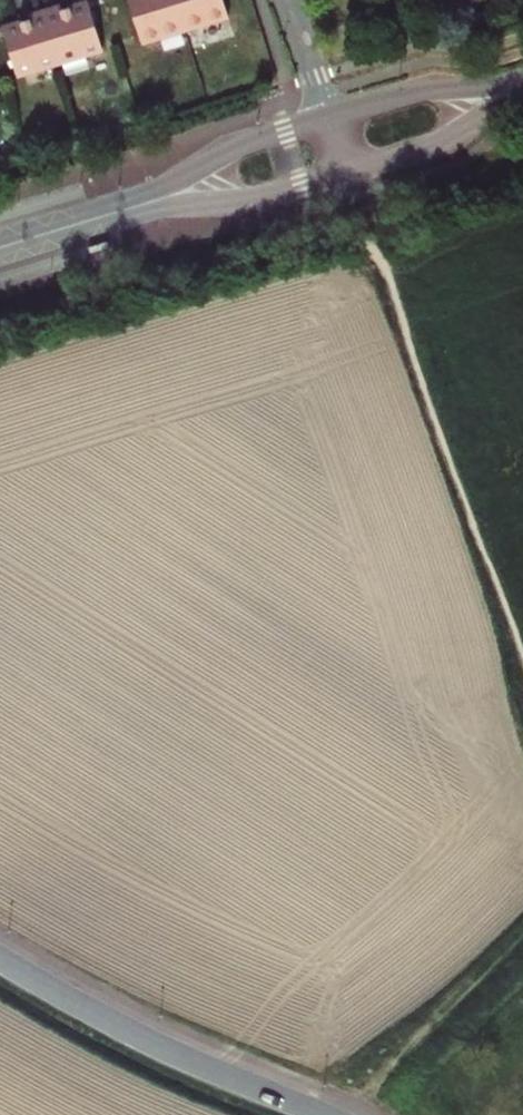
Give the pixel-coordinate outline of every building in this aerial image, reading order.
[(59,3),(43,7),(60,62),(102,49),(87,0),(61,8),(59,3)] [(185,29),(176,0),(127,0),(140,43),(185,29)] [(185,29),(227,17),(222,0),(176,0),(185,29)] [(60,62),(43,7),(28,12),(30,18),(3,27),(17,75),(60,62)]
